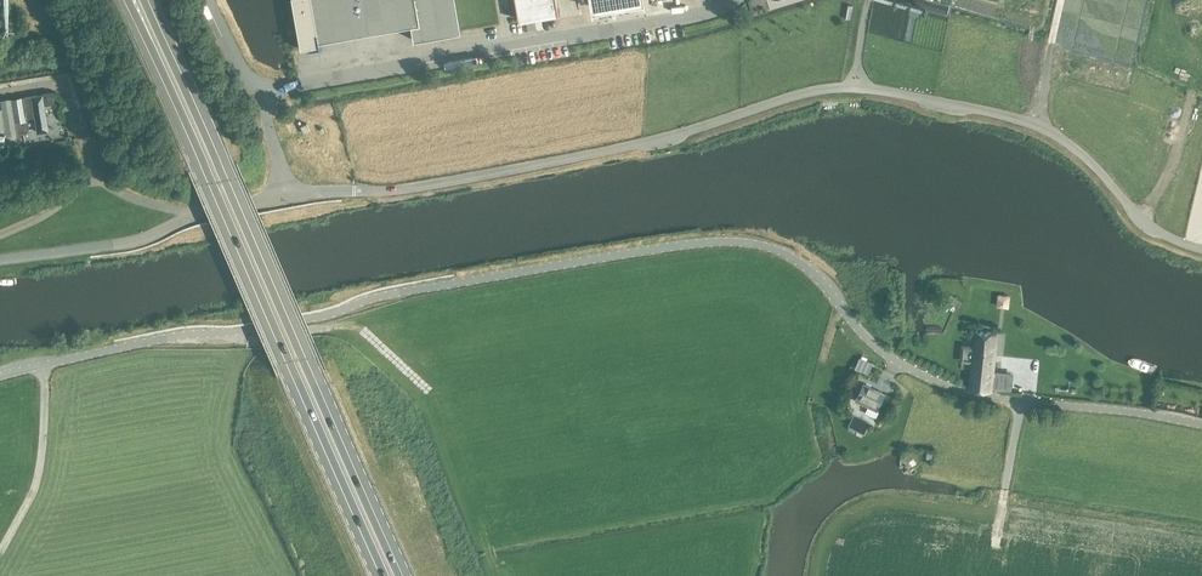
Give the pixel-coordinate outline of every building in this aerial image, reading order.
[(454,0),(291,0),(300,47),(318,44),(318,40),(410,24),(412,39),(459,31),(454,0)] [(517,15),(556,9),(555,0),(514,0),(517,15)] [(35,132),(49,130),(44,104),(54,102),(52,91),(24,96),(28,116),(32,115),(35,132)] [(6,134),(17,133),(15,121),(13,122),(10,98),(1,99),(2,108),(0,108),(0,130),(5,129),(6,134)] [(28,119),(15,121),(17,133),(17,134),(30,132),(28,119)] [(308,124),(301,127),(303,133),(310,131),(308,124)] [(999,295),(998,305),(1008,306),(1009,296),(999,295)] [(969,387),(991,390),(998,334),(976,331),(973,355),(962,354),(960,368),(971,369),(969,387)] [(857,367),(866,371),(870,362),(861,358),(857,367)] [(878,408),(879,406),(885,393),(864,383),(856,400),(874,409),(875,407),(878,408)] [(855,414),(850,424),(865,432),(870,423),(855,414)]
